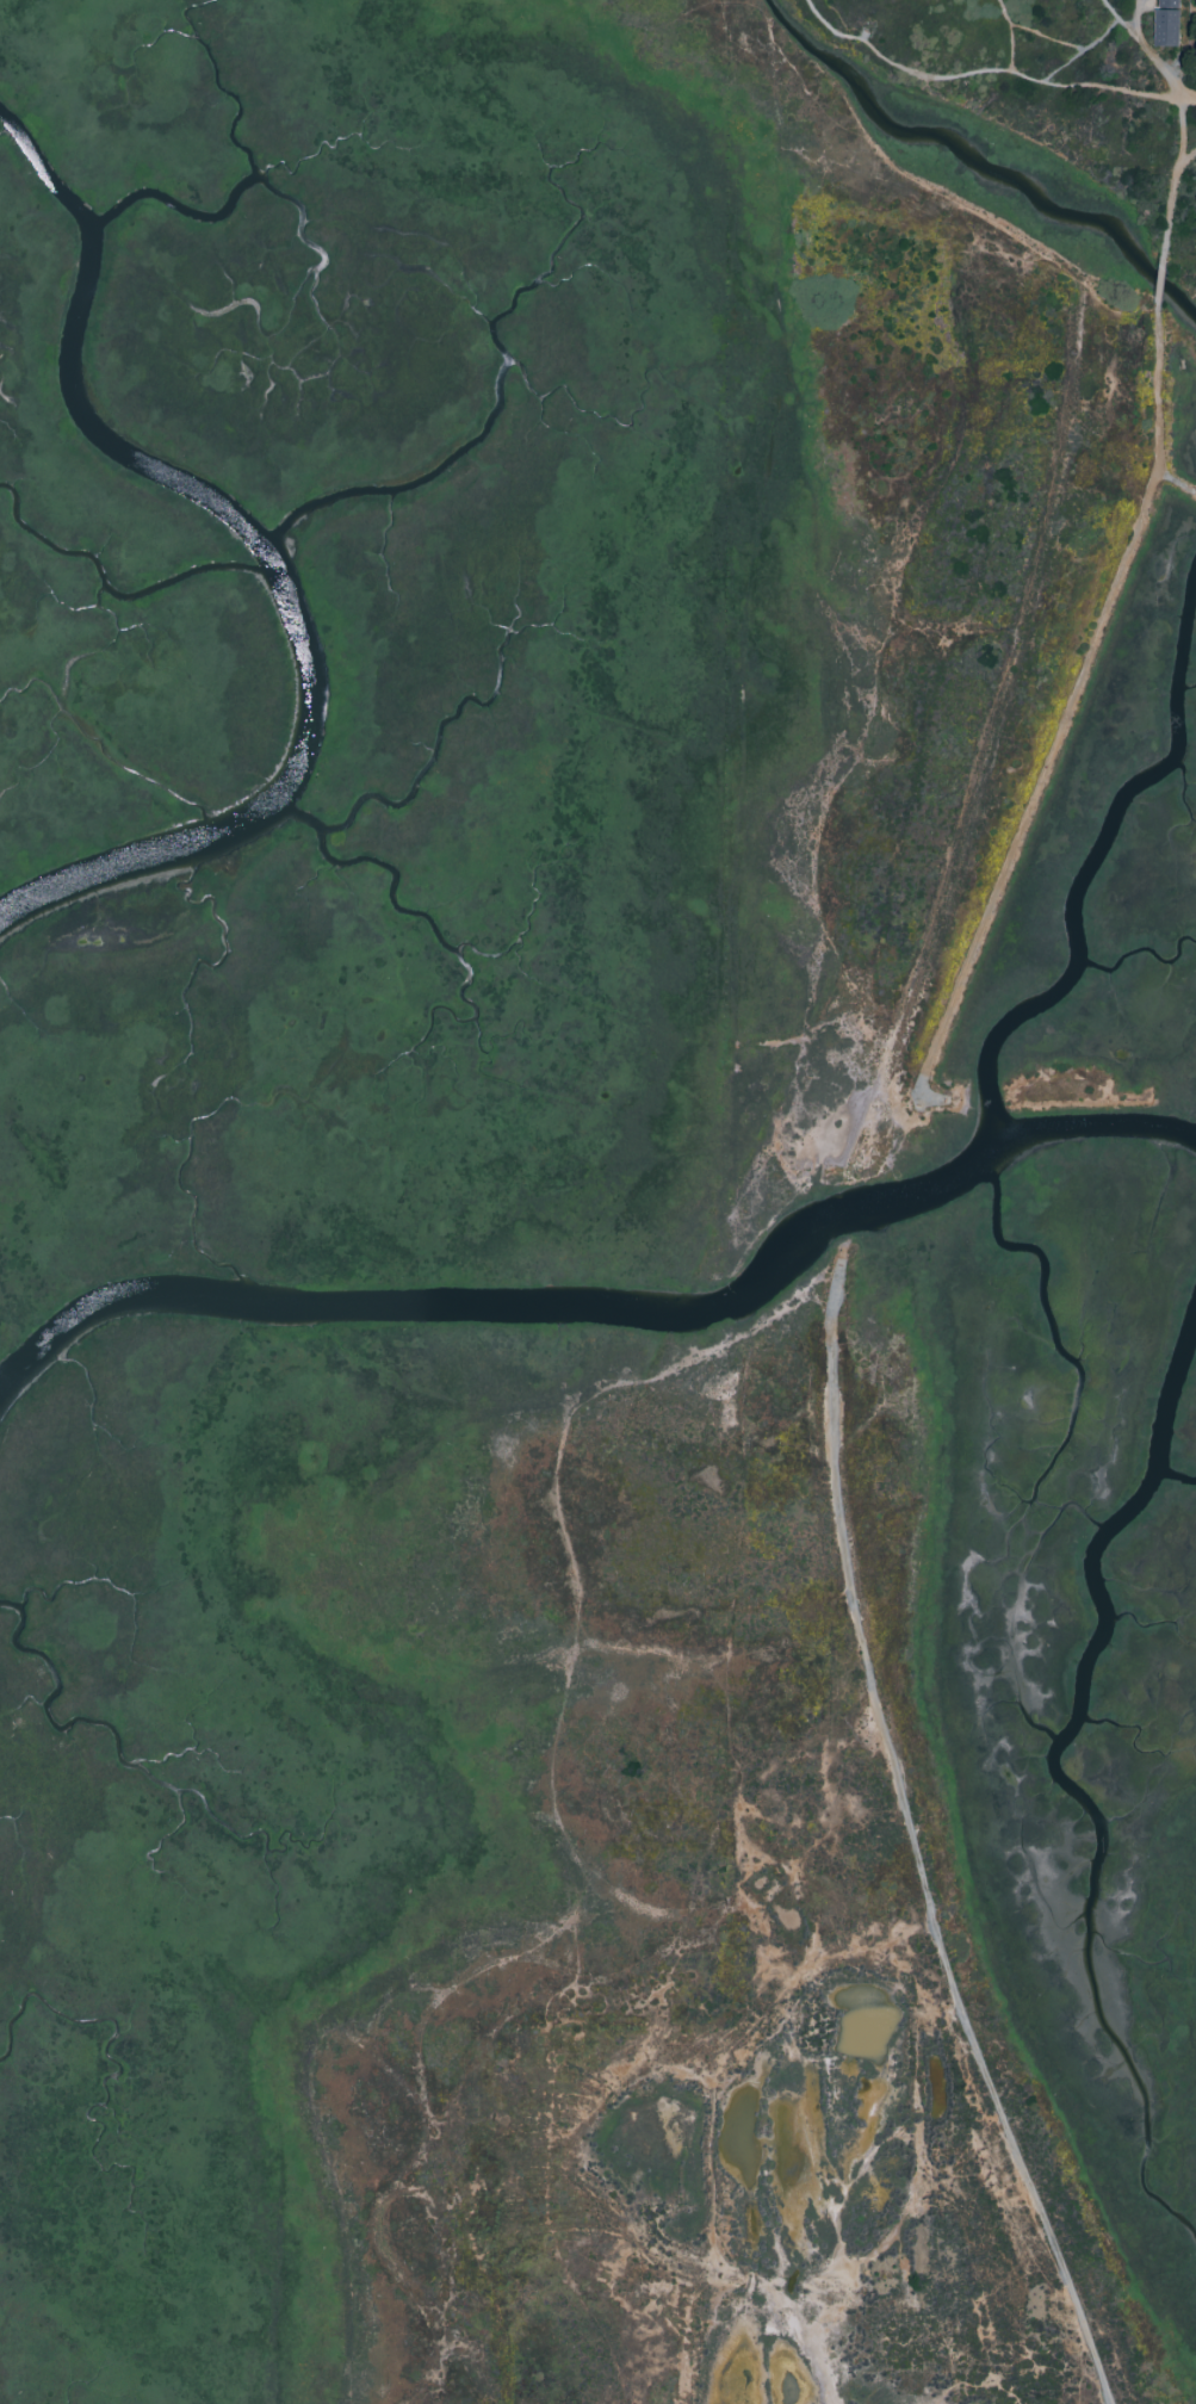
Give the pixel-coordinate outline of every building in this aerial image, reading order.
[(1174,47),(1175,0),(1152,0),(1151,46),(1174,47)]
